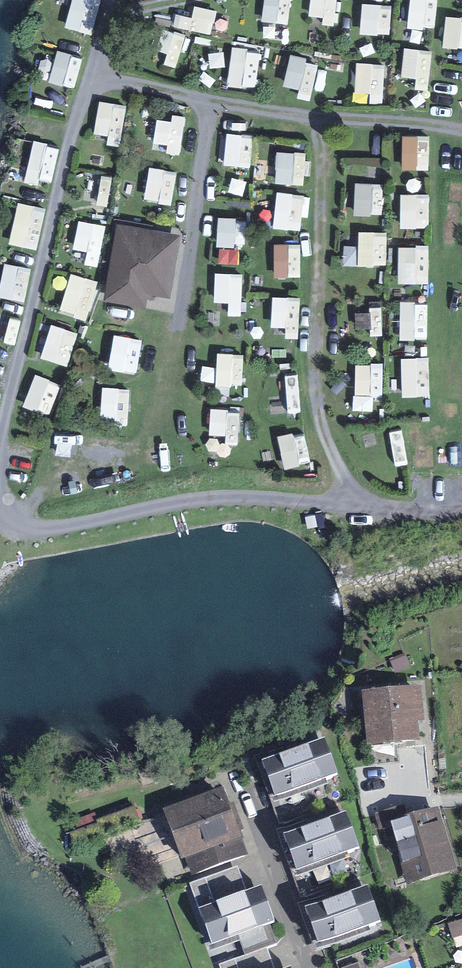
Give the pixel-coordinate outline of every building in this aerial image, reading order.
[(116,220),(103,297),(146,305),(148,290),(170,294),(181,231),(116,220)] [(418,689),(369,693),(373,743),(416,739),(414,717),(420,716),(418,689)] [(319,749),(260,769),(276,816),(335,795),(319,749)] [(169,812),(191,872),(244,853),(222,793),(169,812)] [(430,808),(393,819),(412,880),(448,869),(430,808)] [(345,815),(286,836),(300,873),(358,851),(345,815)] [(363,886),(305,908),(319,945),(377,924),(363,886)] [(200,912),(214,947),(270,927),(257,891),(200,912)]
